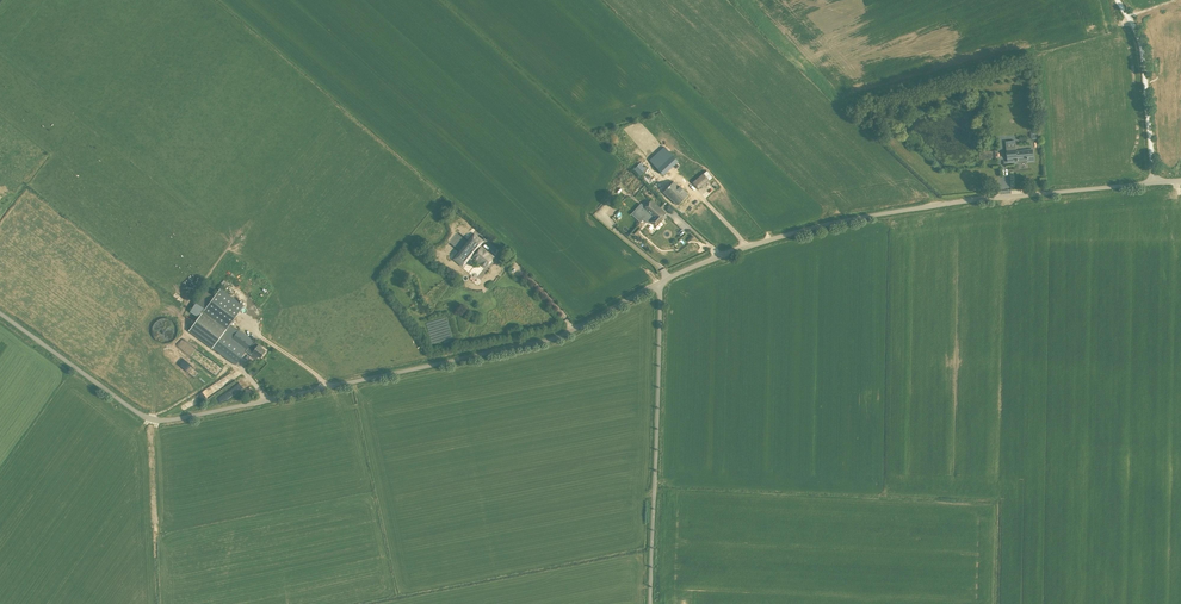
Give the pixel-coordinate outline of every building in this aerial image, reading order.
[(1019,162),(1019,163),(1027,162),(1027,161),(1034,161),(1032,149),(1016,151),(1015,141),(1006,141),(1008,162),(1015,161),(1015,162),(1019,162)] [(664,175),(678,161),(687,153),(681,146),(672,155),(664,146),(650,160),(664,175)] [(646,183),(653,176),(640,163),(633,170),(646,183)] [(712,178),(707,171),(693,182),(698,189),(712,178)] [(642,182),(631,172),(621,183),(632,193),(642,182)] [(678,204),(687,194),(674,181),(664,192),(678,204)] [(666,213),(652,199),(640,212),(650,221),(655,225),(664,215),(666,213)] [(474,232),(470,238),(480,245),(484,239),(474,232)] [(419,244),(416,248),(424,253),(427,250),(419,244)] [(481,247),(474,257),(481,262),(482,261),(487,265),(493,258),(488,254),(488,253),(487,252),(487,251),(481,247)] [(249,280),(242,289),(261,304),(268,294),(249,280)] [(219,289),(218,290),(208,284),(204,289),(190,310),(199,317),(189,330),(222,354),(231,342),(222,335),(228,327),(243,304),(219,289)] [(161,328),(169,328),(169,322),(168,323),(167,319),(161,319),(161,328)] [(239,329),(231,340),(236,343),(235,344),(245,352),(246,350),(248,351),(254,342),(253,341),(254,340),(239,329)] [(235,345),(231,342),(222,354),(236,365),(245,352),(235,344),(235,345)] [(261,357),(266,351),(262,347),(258,344),(258,345),(254,342),(248,351),(251,354),(253,352),(261,357)] [(206,389),(196,395),(200,403),(211,397),(206,389)]
